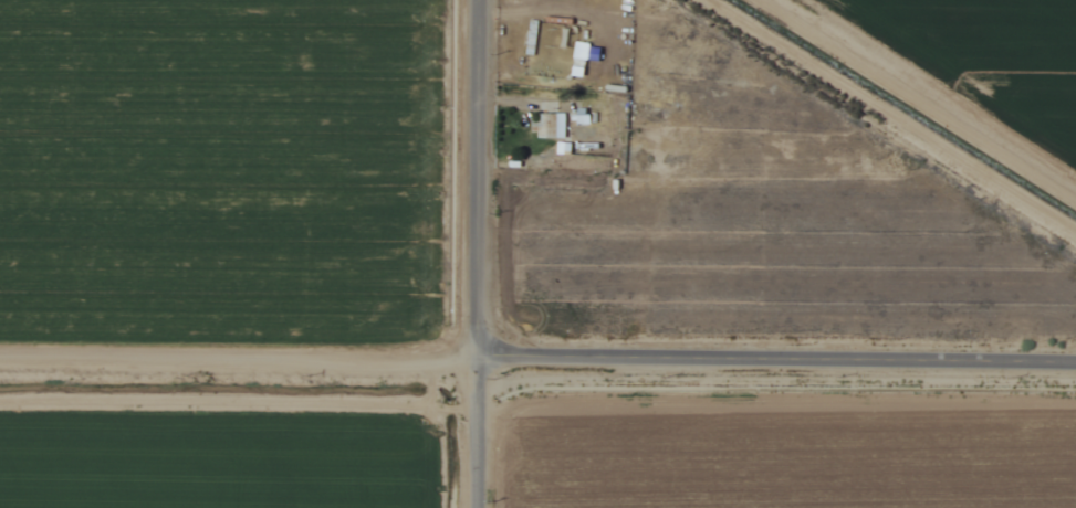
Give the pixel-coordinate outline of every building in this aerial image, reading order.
[(557,139),(557,114),(535,114),(535,139),(557,139)]
